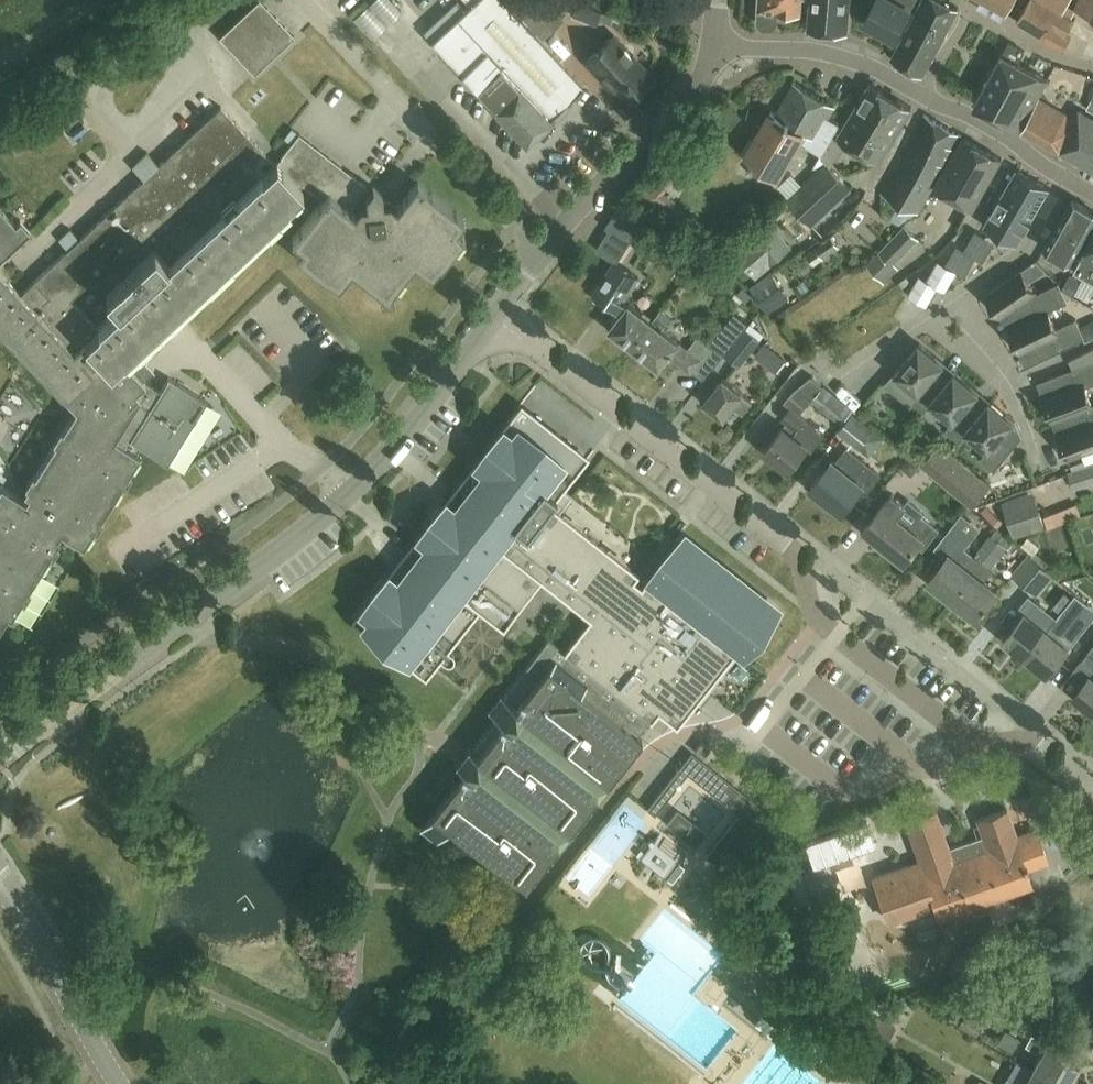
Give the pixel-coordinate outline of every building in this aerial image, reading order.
[(255,75),(295,37),(261,0),(259,0),(220,37),(255,75)] [(376,31),(405,15),(397,0),(377,0),(364,7),(376,31)] [(583,88),(500,0),(476,0),(470,5),(466,9),(431,41),(525,143),(550,120),(549,119),(583,88)] [(563,19),(546,2),(537,11),(527,0),(516,0),(511,5),(543,38),(563,19)] [(799,0),(758,0),(756,20),(760,26),(770,26),(775,21),(775,8),(798,9),(799,0)] [(847,32),(849,0),(811,0),(809,29),(847,32)] [(869,1),(872,2),(862,19),(893,37),(914,0),(869,0),(869,1)] [(956,7),(944,0),(919,0),(890,55),(921,74),(956,7)] [(1012,0),(982,0),(1006,12),(1012,0)] [(1073,18),(1062,11),(1044,0),(1026,0),(1015,18),(1042,34),(1048,23),(1064,32),(1073,18)] [(1062,11),(1069,0),(1044,0),(1062,11)] [(1074,9),(1092,19),(1092,0),(1079,0),(1074,9)] [(459,1),(424,32),(431,41),(466,9),(459,1)] [(1062,49),(1069,37),(1048,25),(1041,37),(1062,49)] [(652,86),(647,81),(652,77),(613,35),(586,61),(625,102),(629,98),(633,103),(652,86)] [(1008,94),(1023,65),(1016,61),(1022,50),(1007,42),(973,103),(993,113),(1004,92),(1008,94)] [(1004,92),(993,113),(1019,128),(1046,78),(1023,65),(1008,94),(1004,92)] [(879,162),(911,107),(870,83),(838,137),(879,162)] [(821,154),(840,122),(840,121),(829,115),(834,106),(794,84),(776,115),(771,112),(746,155),(751,158),(749,160),(751,161),(753,160),(778,174),(798,141),(821,154)] [(1078,109),(1073,118),(1037,98),(1020,129),(1092,169),(1092,117),(1078,109)] [(43,143),(80,116),(67,99),(30,126),(43,143)] [(171,335),(181,325),(171,314),(303,191),(300,187),(302,184),(323,200),(346,170),(299,134),(277,161),(274,164),(247,135),(220,107),(20,295),(11,304),(0,314),(0,332),(64,400),(67,397),(74,405),(124,359),(160,324),(171,335)] [(917,213),(963,136),(925,114),(880,191),(917,213)] [(973,209),(1002,158),(964,136),(935,188),(973,209)] [(88,156),(98,171),(107,165),(97,150),(88,156)] [(851,188),(826,161),(786,198),(811,225),(851,188)] [(992,210),(983,225),(1001,235),(1034,177),(1016,168),(992,210)] [(398,206),(392,201),(391,200),(383,201),(382,194),(373,186),(366,196),(367,205),(360,206),(355,213),(350,209),(367,187),(346,170),(323,200),(293,238),(303,246),(296,255),(327,279),(329,276),(339,284),(351,269),(378,290),(379,297),(394,295),(393,288),(414,261),(429,273),(437,263),(440,265),(464,234),(457,228),(465,218),(418,181),(398,206)] [(1018,244),(1051,187),(1034,178),(1034,177),(1001,235),(1018,244)] [(1073,200),(1045,249),(1071,262),(1092,224),(1092,210),(1073,199),(1073,200)] [(28,232),(18,221),(16,224),(0,207),(0,258),(28,232)] [(625,238),(639,247),(651,229),(637,220),(625,238)] [(757,275),(791,246),(770,222),(736,251),(757,275)] [(905,225),(867,265),(885,283),(899,269),(895,265),(920,239),(905,225)] [(995,241),(976,230),(965,249),(957,245),(946,264),(938,259),(927,278),(920,274),(908,294),(928,306),(939,286),(946,291),(957,272),(965,276),(976,257),(984,261),(995,241)] [(823,258),(840,247),(832,236),(816,247),(823,258)] [(1075,271),(1092,281),(1092,238),(1075,271)] [(632,346),(651,321),(652,320),(641,311),(642,311),(629,303),(628,305),(622,301),(638,278),(615,262),(593,295),(617,310),(622,313),(610,329),(632,346)] [(1044,313),(1068,302),(1059,283),(1037,294),(1022,271),(987,295),(1002,317),(1010,311),(1017,325),(1018,326),(1044,313)] [(11,304),(20,295),(0,273),(0,314),(11,304)] [(1082,280),(1070,274),(1062,288),(1072,297),(1082,280)] [(748,285),(737,298),(754,314),(766,301),(748,285)] [(690,373),(701,359),(710,349),(697,339),(688,350),(666,331),(674,321),(660,310),(652,320),(651,321),(632,346),(636,349),(637,353),(642,357),(646,357),(660,368),(669,356),(690,373)] [(734,313),(714,339),(716,340),(728,349),(745,327),(748,324),(734,313)] [(1053,330),(1044,313),(1018,326),(1017,325),(1010,328),(1021,352),(1031,348),(1037,360),(1036,361),(1036,362),(1085,338),(1080,327),(1076,319),(1053,330)] [(1085,338),(1087,342),(1092,339),(1092,321),(1080,327),(1085,338)] [(728,349),(724,354),(739,366),(760,339),(745,327),(728,349)] [(785,373),(795,360),(770,341),(760,354),(785,373)] [(920,344),(896,373),(887,384),(910,403),(911,401),(925,412),(932,403),(949,382),(948,381),(937,372),(944,364),(920,344)] [(1064,418),(1063,416),(1092,404),(1092,403),(1087,386),(1092,384),(1092,348),(1071,359),(1074,368),(1048,379),(1049,380),(1050,380),(1055,393),(1045,397),(1054,421),(1064,418)] [(6,614),(10,617),(60,538),(57,537),(61,531),(83,545),(140,454),(136,452),(140,446),(167,463),(205,401),(169,378),(160,391),(145,382),(124,359),(74,405),(78,408),(75,413),(73,413),(24,492),(29,495),(25,500),(1,485),(0,486),(0,623),(6,614)] [(955,373),(948,381),(949,382),(932,403),(953,421),(946,430),(960,441),(967,432),(981,415),(980,415),(969,405),(979,393),(955,373)] [(807,408),(813,399),(842,424),(852,411),(853,410),(812,376),(795,390),(791,395),(807,408)] [(742,416),(752,403),(741,395),(742,394),(723,379),(704,402),(724,418),(732,408),(742,416)] [(967,432),(989,450),(981,459),(995,470),(1020,440),(1019,439),(1007,430),(1014,421),(991,402),(980,415),(981,415),(967,432)] [(1063,416),(1064,418),(1064,417),(1069,430),(1059,434),(1069,459),(1092,449),(1092,404),(1063,416)] [(580,631),(573,639),(564,651),(549,639),(537,653),(503,696),(500,695),(500,696),(502,698),(491,711),(489,710),(488,711),(496,718),(471,750),(468,748),(468,749),(470,751),(459,765),(457,763),(456,764),(465,771),(419,828),(436,841),(449,826),(525,887),(642,740),(637,736),(650,720),(662,729),(669,720),(677,726),(697,701),(701,705),(702,704),(697,699),(704,690),(709,694),(710,693),(706,690),(736,651),(744,656),(774,618),(677,541),(641,586),(634,580),(638,574),(636,572),(559,511),(568,500),(567,499),(566,500),(559,494),(587,459),(585,458),(576,471),(510,419),(520,407),(519,406),(452,490),(450,488),(449,489),(455,493),(447,503),(442,498),(441,499),(441,500),(443,501),(412,541),(403,552),(352,618),(377,638),(376,640),(375,641),(395,657),(396,656),(397,654),(425,676),(441,657),(445,660),(446,660),(446,661),(447,661),(449,661),(451,660),(453,659),(454,655),(452,651),(448,647),(479,608),(503,626),(523,601),(528,595),(540,580),(549,586),(558,593),(591,620),(605,631),(596,643),(580,631)] [(789,469),(806,448),(811,451),(824,434),(804,419),(789,407),(780,418),(787,423),(784,428),(783,427),(765,450),(789,469)] [(859,447),(874,428),(852,411),(837,430),(859,447)] [(867,490),(878,475),(863,464),(864,463),(846,448),(835,463),(831,460),(810,486),(842,512),(862,486),(867,490)] [(972,507),(990,486),(955,458),(938,478),(972,507)] [(1069,473),(1074,490),(1092,484),(1092,465),(1069,473)] [(1004,502),(1015,536),(1045,526),(1034,493),(1004,502)] [(863,528),(876,538),(903,561),(917,545),(922,549),(938,528),(921,514),(922,512),(907,500),(904,504),(891,494),(863,528)] [(1082,502),(1049,515),(1053,527),(1086,514),(1082,502)] [(928,578),(952,597),(981,561),(988,566),(996,557),(982,545),(978,551),(975,555),(964,546),(972,535),(957,523),(939,546),(948,552),(928,578)] [(982,545),(996,557),(1011,537),(1003,531),(997,539),(991,535),(982,545)] [(1023,584),(1040,563),(1028,553),(1011,574),(1023,584)] [(991,568),(988,566),(981,561),(952,597),(976,616),(997,590),(983,579),(991,568)] [(1040,563),(1023,584),(1036,594),(1052,573),(1040,563)] [(1064,608),(1046,630),(1024,658),(1047,675),(1059,659),(1063,662),(1073,651),(1059,640),(1074,622),(1089,619),(1087,603),(1075,593),(1064,608)] [(1002,640),(1024,658),(1046,630),(1031,618),(1040,607),(1028,597),(1019,608),(1024,612),(1002,640)] [(1088,675),(1072,695),(1092,712),(1092,672),(1088,675)] [(703,756),(710,748),(701,740),(694,749),(703,756)] [(702,783),(713,770),(691,753),(648,808),(654,814),(688,772),(702,783)] [(757,805),(736,788),(726,801),(740,813),(706,855),(713,860),(757,805)] [(1025,868),(1047,860),(1035,828),(1015,835),(1006,808),(976,819),(982,835),(948,847),(935,811),(905,822),(919,861),(873,877),(888,920),(934,904),(938,915),(1030,883),(1025,868)] [(706,832),(688,818),(677,832),(695,846),(706,832)] [(863,821),(801,845),(811,870),(872,846),(863,821)] [(686,854),(659,834),(640,858),(648,864),(666,878),(686,854)] [(722,899),(728,893),(709,875),(688,897),(720,926),(734,910),(722,899)] [(1031,1010),(1002,994),(993,1010),(1022,1026),(1031,1010)] [(975,1036),(982,1023),(965,1013),(958,1026),(975,1036)] [(1031,1072),(1051,1083),(1066,1083),(1079,1063),(1047,1044),(1046,1045),(1030,1036),(1024,1046),(1040,1056),(1031,1072)] [(1031,1072),(1024,1083),(1051,1083),(1031,1072)]
